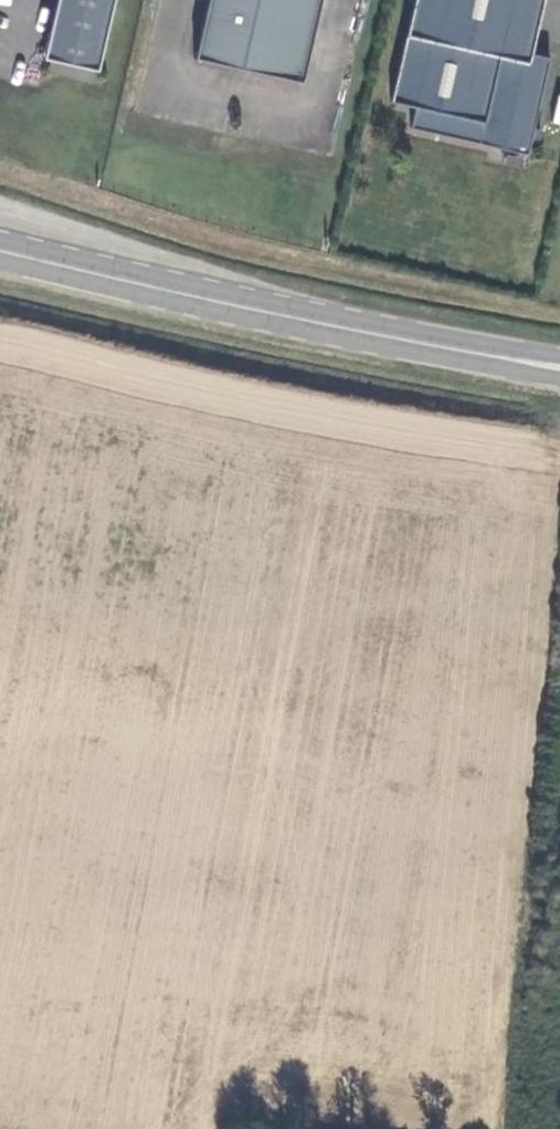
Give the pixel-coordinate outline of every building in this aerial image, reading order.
[(100,69),(115,0),(58,0),(46,58),(100,69)] [(288,77),(304,0),(208,0),(196,58),(242,67),(243,60),(260,63),(258,71),(288,77)] [(321,0),(304,0),(288,77),(304,81),(321,0)] [(389,99),(413,104),(409,124),(525,150),(547,53),(528,49),(539,0),(411,0),(389,99)] [(242,67),(258,71),(260,63),(243,60),(242,67)]
